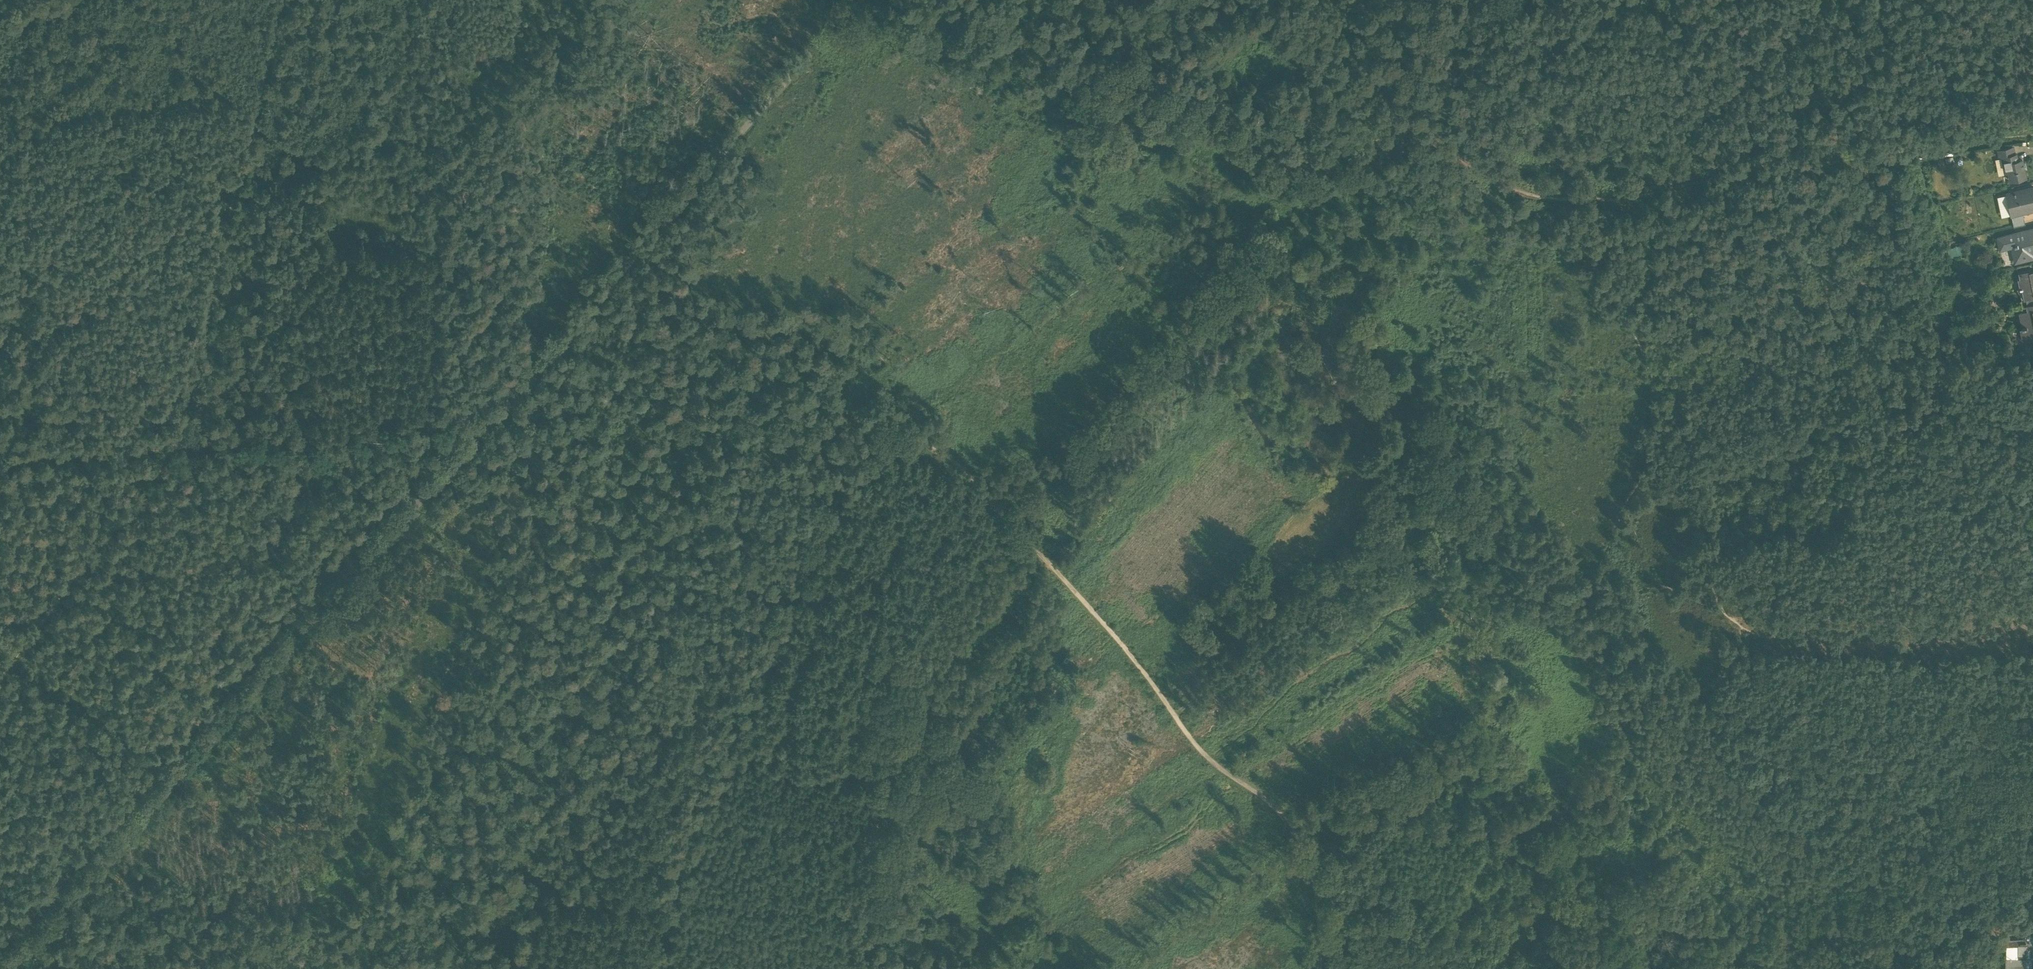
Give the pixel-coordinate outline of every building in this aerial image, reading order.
[(2012,145),(1998,148),(2000,155),(2002,155),(2002,154),(2013,152),(2012,145)] [(2013,152),(2002,154),(2002,155),(2003,161),(2017,158),(2016,152),(2013,152)] [(2017,158),(2003,161),(2005,170),(2009,169),(2010,177),(2025,174),(2021,157),(2017,158)] [(2007,191),(2012,212),(2032,208),(2032,185),(2007,191)] [(2024,215),(2013,217),(2014,224),(2025,222),(2024,215)] [(2002,233),(2005,245),(2011,244),(2014,259),(2029,255),(2029,253),(2032,252),(2032,226),(2002,233)] [(2018,270),(2019,276),(2017,277),(2019,288),(2022,298),(2025,298),(2025,297),(2032,295),(2032,269),(2028,270),(2028,268),(2018,270)] [(2019,311),(2022,325),(2020,326),(2021,328),(2022,328),(2025,338),(2032,336),(2032,308),(2028,309),(2019,311)] [(2001,917),(1994,914),(1991,921),(1998,924),(2001,917)] [(2016,932),(2016,938),(2016,951),(2004,950),(2004,964),(2016,964),(2016,968),(2030,968),(2030,964),(2032,964),(2032,932),(2024,932),(2016,932)]
